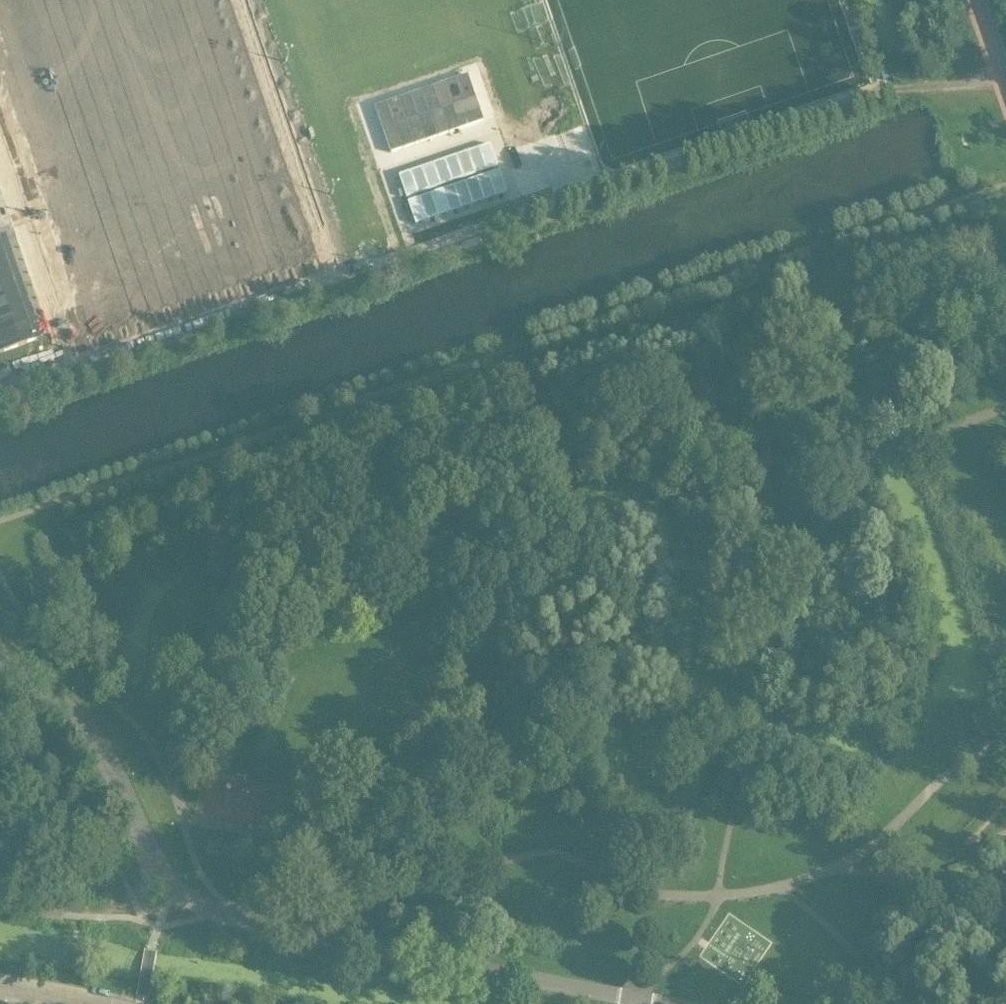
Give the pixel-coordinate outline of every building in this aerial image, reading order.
[(27,344),(27,343),(36,341),(1,240),(0,241),(0,353),(27,344)]
